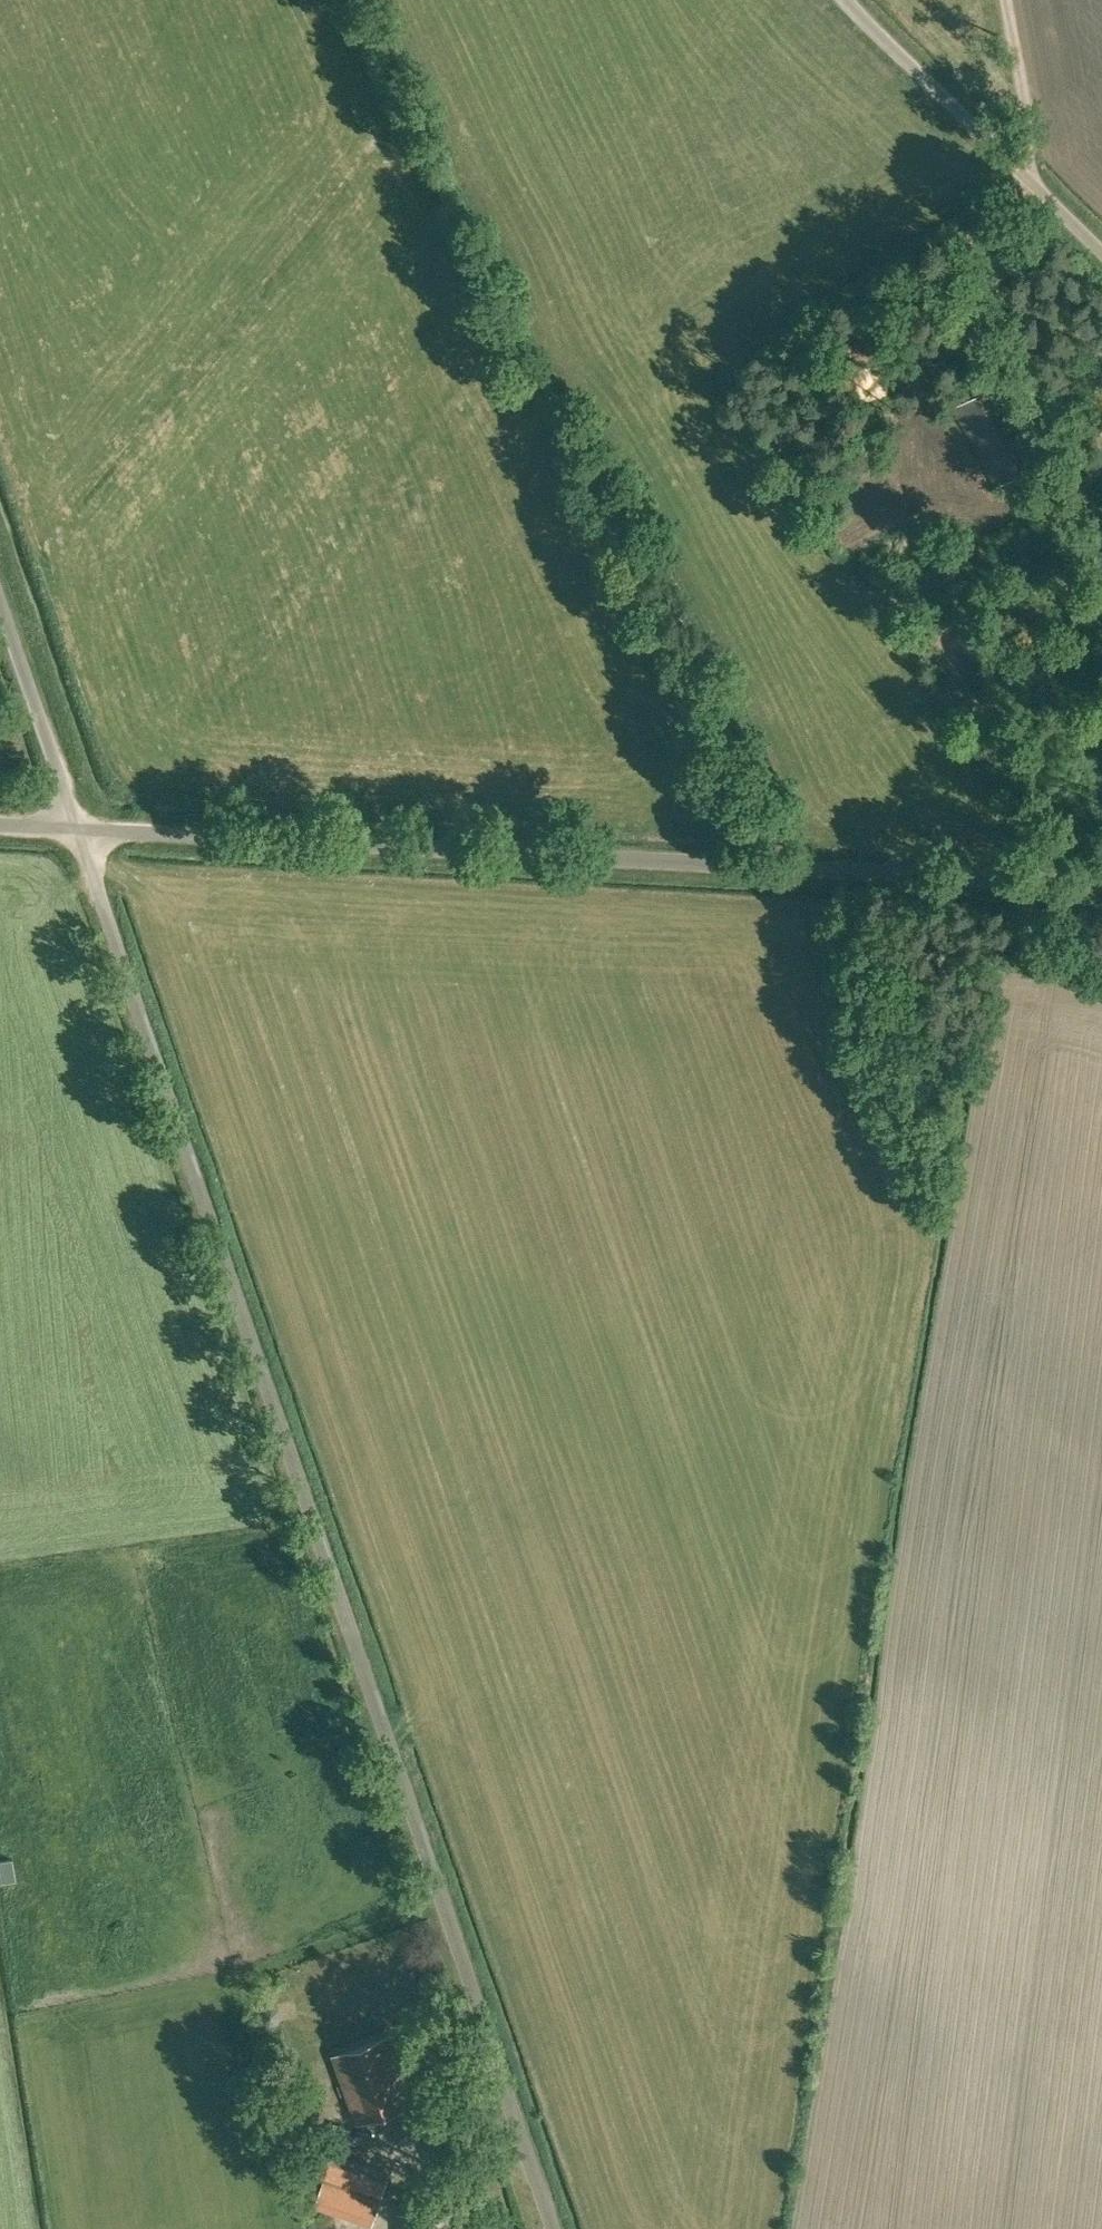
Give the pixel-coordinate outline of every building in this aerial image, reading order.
[(1029,470),(987,389),(952,407),(994,488),(1029,470)] [(358,2122),(416,2101),(392,2034),(333,2055),(358,2122)] [(339,2117),(333,2139),(349,2143),(355,2122),(339,2117)] [(326,2149),(318,2174),(381,2195),(390,2171),(326,2149)] [(371,2226),(381,2199),(324,2179),(314,2206),(371,2226)] [(443,2212),(399,2215),(400,2228),(444,2228),(443,2212)]
